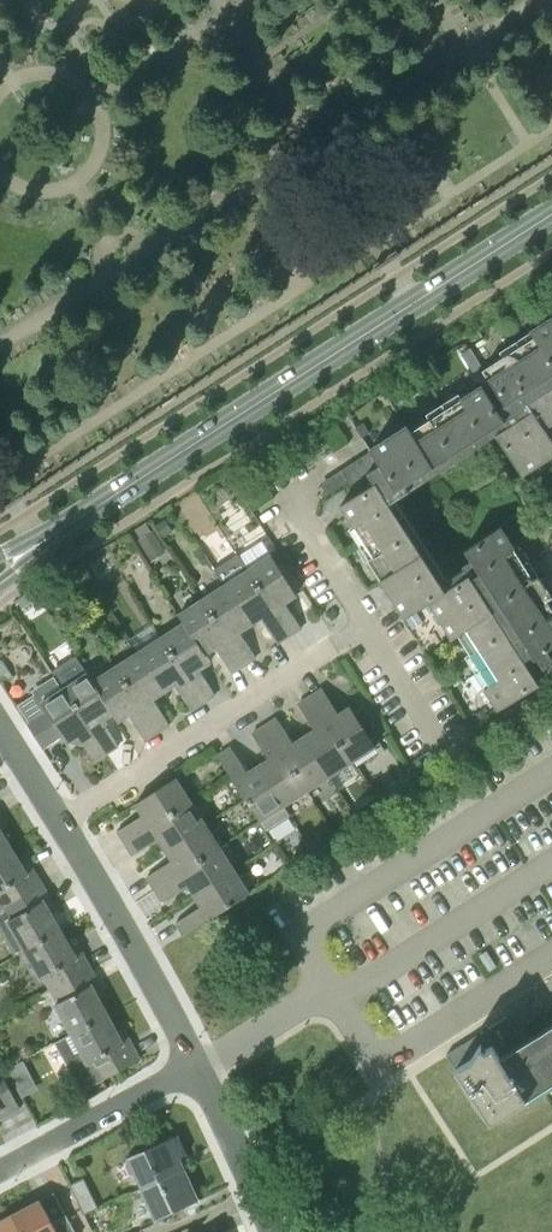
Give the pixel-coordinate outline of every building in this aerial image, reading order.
[(447,581),(428,551),(404,513),(396,500),(438,473),(470,451),(495,434),(522,475),(551,455),(551,439),(551,437),(551,319),(531,332),(535,338),(527,343),(484,371),(505,406),(499,410),(483,385),(444,411),(412,432),(408,425),(370,449),(371,450),(366,453),(359,458),(375,484),(341,506),(363,539),(374,557),(369,561),(381,581),(382,580),(401,611),(406,618),(430,603),(453,639),(459,636),(482,672),(490,685),(485,689),(499,710),(540,684),(535,676),(551,665),(551,658),(548,651),(551,648),(551,610),(547,601),(551,598),(551,596),(539,576),(533,580),(524,565),(500,528),(465,550),(472,560),(463,566),(465,569),(447,581)] [(248,571),(290,636),(302,628),(286,602),(297,595),(277,563),(284,558),(280,551),(248,571)] [(278,643),(290,636),(248,571),(247,572),(238,558),(221,569),(229,583),(225,586),(250,625),(261,618),(278,643)] [(201,601),(244,665),(256,657),(240,632),(250,625),(225,586),(201,601)] [(232,673),(244,665),(201,601),(179,615),(184,622),(187,626),(205,654),(215,648),(232,673)] [(161,636),(203,703),(215,695),(199,670),(211,662),(205,654),(187,626),(184,622),(161,636)] [(192,710),(203,703),(161,636),(139,651),(165,691),(176,684),(192,710)] [(116,666),(144,710),(158,732),(170,724),(154,699),(165,691),(139,651),(116,666)] [(158,732),(144,710),(116,666),(93,680),(113,713),(118,722),(130,714),(146,739),(158,732)] [(65,688),(107,753),(119,746),(102,720),(113,713),(93,680),(89,673),(65,688)] [(95,761),(107,753),(65,688),(42,703),(47,712),(28,724),(43,749),(63,736),(67,743),(79,736),(95,761)] [(353,761),(376,746),(351,707),(340,714),(324,688),(311,696),(353,761)] [(330,776),(353,761),(311,696),(299,704),(315,730),(305,736),(330,776)] [(307,791),(330,776),(305,736),(294,743),(278,718),(265,726),(307,791)] [(284,805),(307,791),(265,726),(253,733),(270,759),(259,766),(284,805)] [(290,815),(284,805),(259,766),(248,773),(232,747),(219,755),(261,820),(267,831),(290,815)] [(126,842),(144,831),(191,801),(175,777),(137,802),(144,813),(119,830),(126,842)] [(160,838),(167,849),(205,824),(191,801),(144,831),(126,842),(134,854),(160,838)] [(11,846),(1,830),(7,826),(0,815),(0,853),(11,846)] [(148,876),(156,888),(220,847),(205,824),(167,849),(174,859),(148,876)] [(43,884),(26,859),(21,862),(11,846),(0,853),(0,903),(4,909),(43,884)] [(189,884),(196,895),(235,870),(220,847),(156,888),(163,900),(189,884)] [(177,922),(185,935),(250,893),(235,870),(196,895),(203,905),(177,922)] [(24,951),(61,930),(51,913),(58,909),(43,884),(4,909),(10,919),(7,921),(24,951)] [(53,995),(93,970),(77,942),(71,946),(61,930),(24,951),(41,979),(44,978),(53,995)] [(72,1034),(108,1015),(100,998),(106,994),(93,970),(53,995),(57,1003),(55,1004),(72,1034)] [(84,1090),(101,1081),(140,1060),(123,1028),(117,1032),(108,1015),(72,1034),(57,1042),(84,1090)] [(526,1043),(551,1082),(551,1026),(526,1043)] [(29,1056),(11,1063),(23,1092),(40,1084),(29,1056)] [(21,1107),(0,1069),(0,1118),(21,1107)] [(143,1188),(184,1169),(179,1157),(187,1154),(178,1134),(128,1157),(143,1188)] [(143,1188),(157,1219),(199,1200),(184,1169),(143,1188)] [(85,1214),(99,1208),(85,1177),(71,1184),(85,1214)] [(55,1193),(14,1214),(24,1231),(77,1231),(55,1193)] [(14,1214),(0,1222),(0,1231),(24,1231),(14,1214)]
